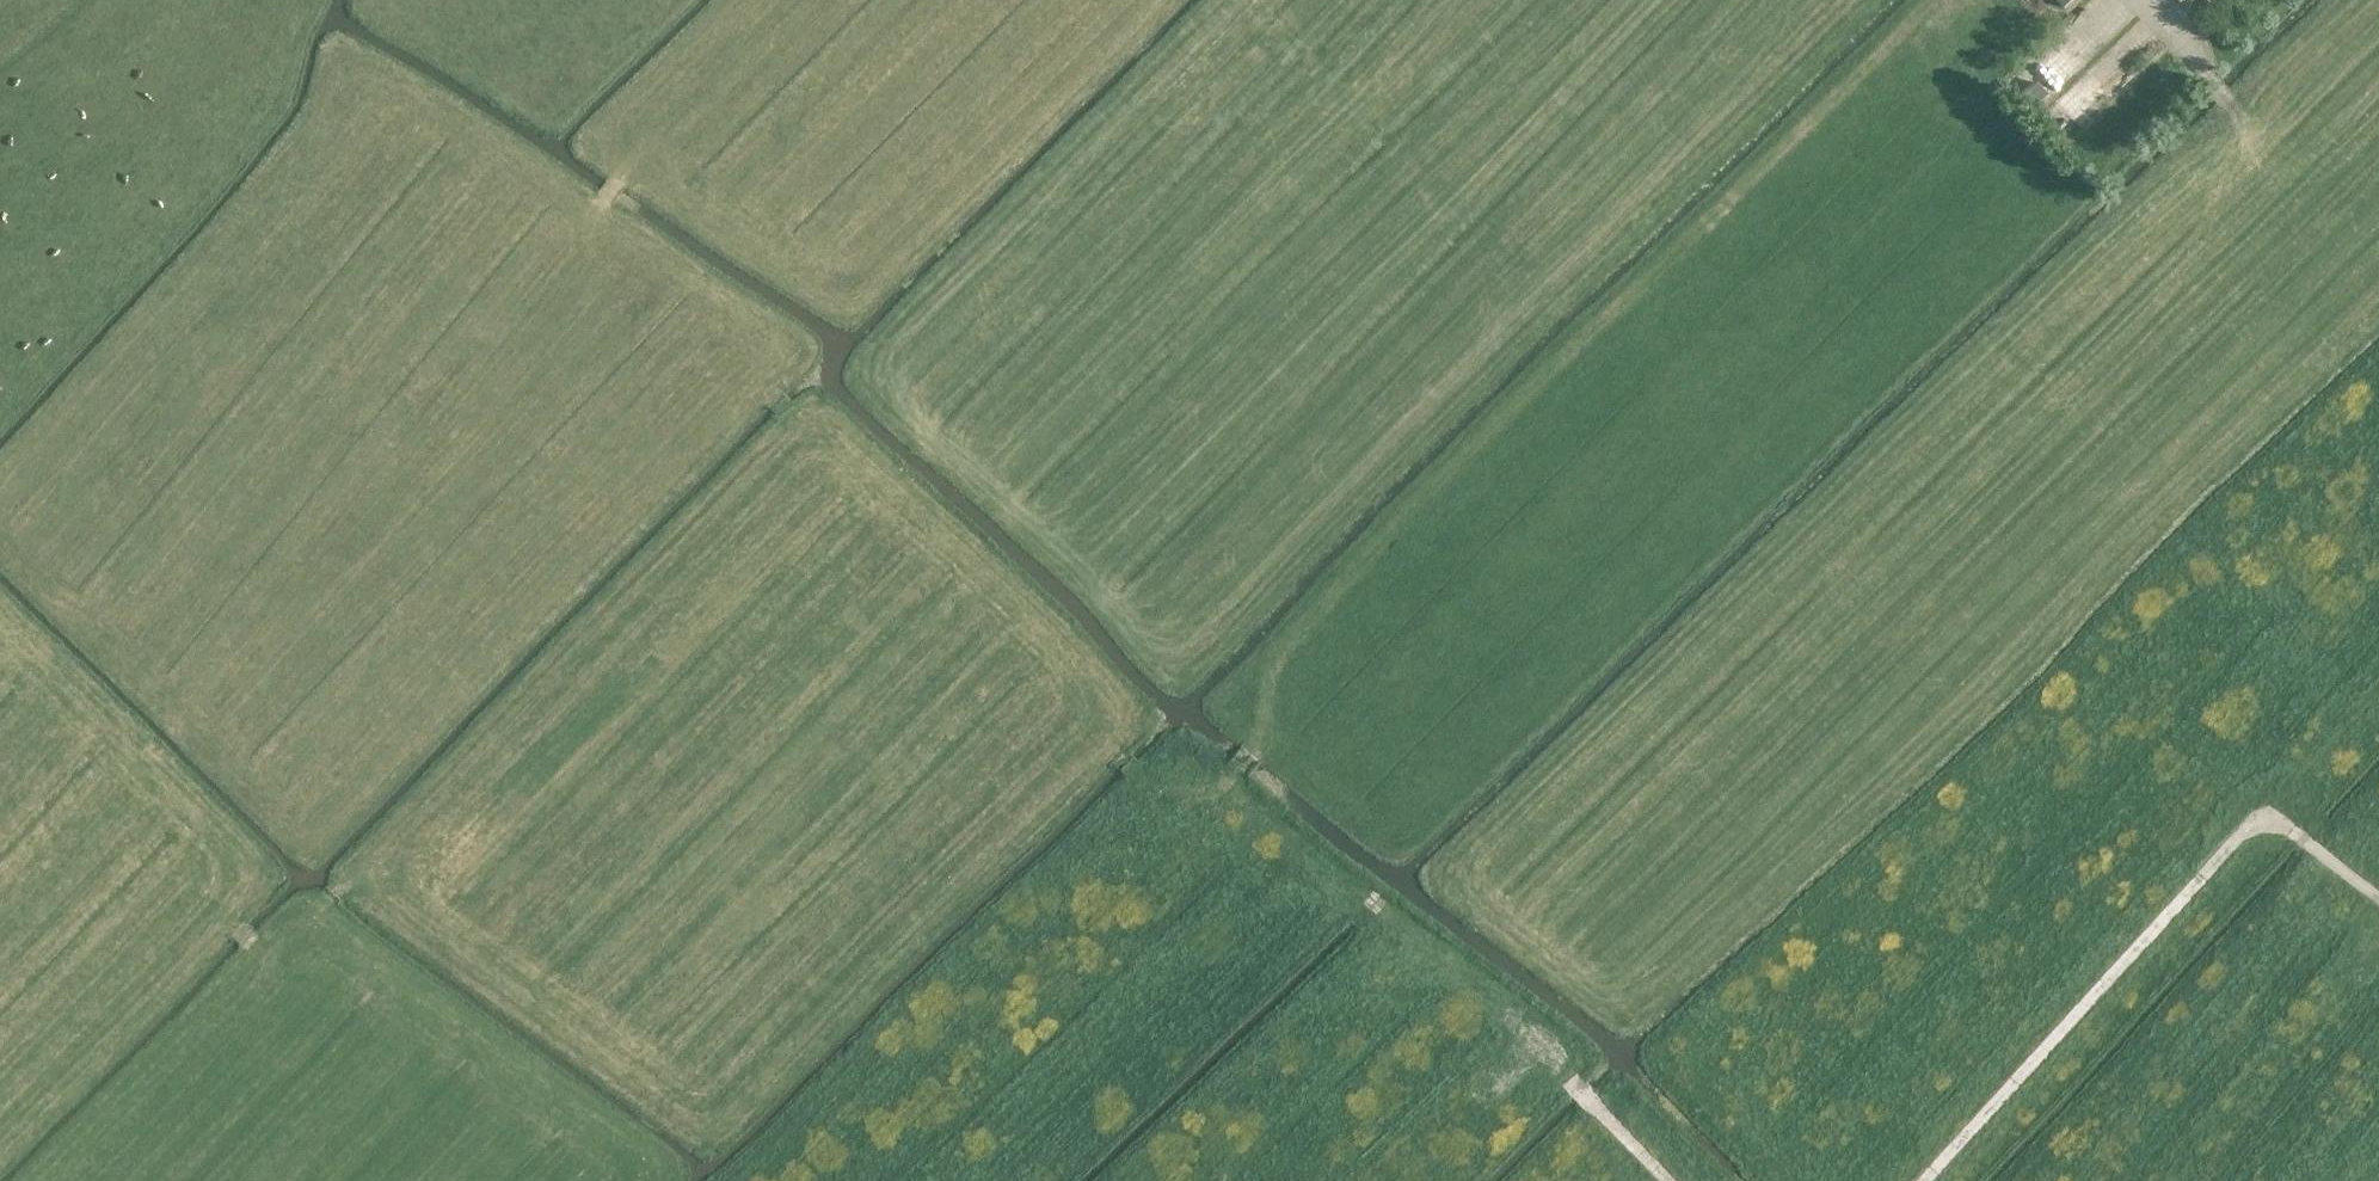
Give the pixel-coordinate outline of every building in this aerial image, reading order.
[(2063,10),(2072,0),(2054,0),(2063,10)]
